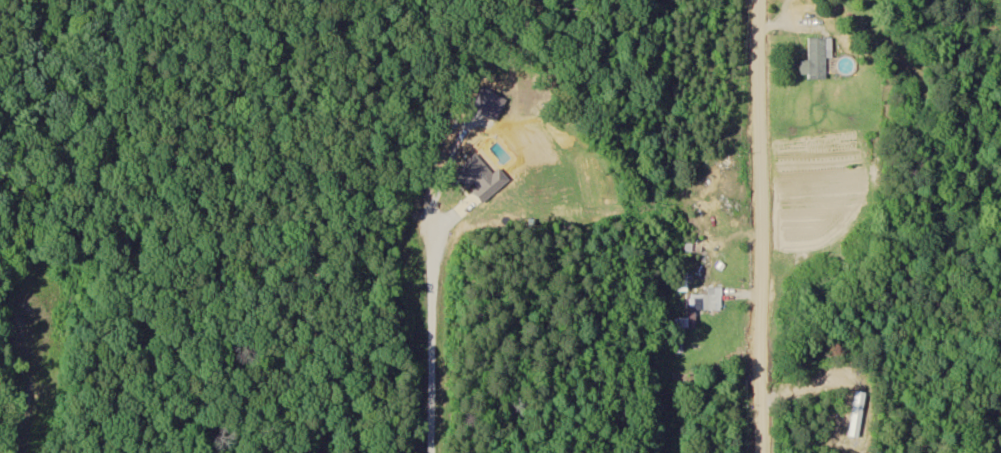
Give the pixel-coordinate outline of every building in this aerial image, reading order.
[(827,38),(809,38),(809,60),(800,60),(801,78),(827,78),(827,38)] [(673,294),(688,294),(688,271),(673,271),(673,294)] [(696,328),(696,311),(716,311),(716,295),(687,295),(687,318),(676,318),(676,328),(696,328)]
